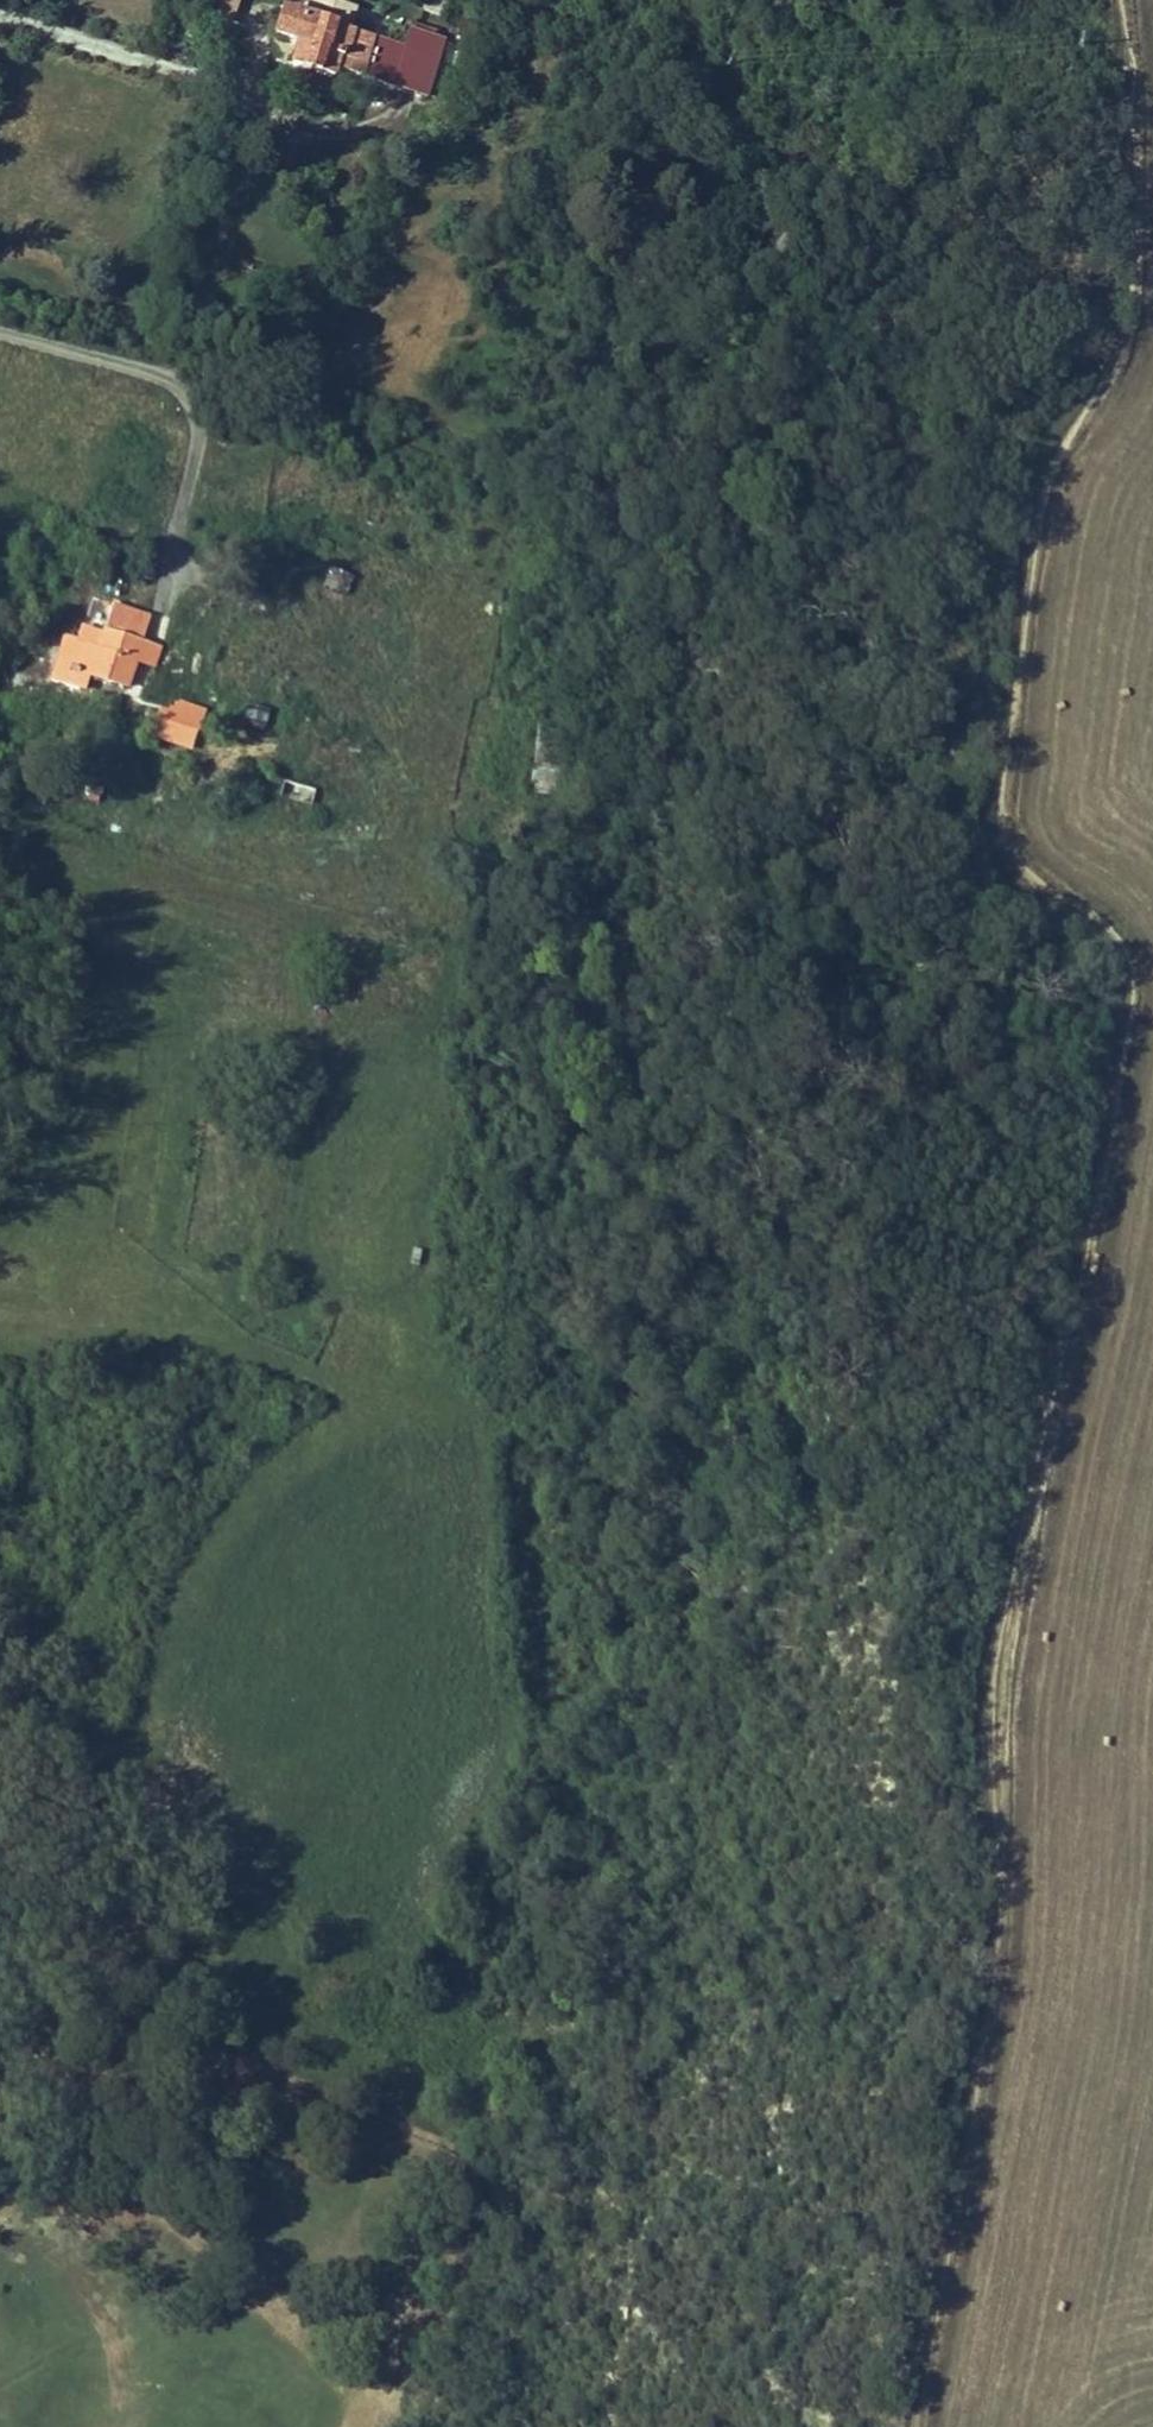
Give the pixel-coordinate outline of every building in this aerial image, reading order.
[(211,14),(236,19),(240,0),(214,0),(211,14)] [(405,44),(283,10),(276,34),(300,41),(292,65),(333,77),(336,69),(425,94),(443,37),(410,27),(405,44)] [(141,642),(147,620),(144,588),(117,580),(100,633),(82,627),(77,641),(62,636),(48,678),(80,688),(85,675),(128,687),(135,662),(131,661),(137,641),(141,642)] [(137,641),(131,661),(135,662),(154,668),(160,647),(141,642),(137,641)] [(162,710),(152,739),(186,750),(194,727),(171,720),(174,714),(162,710)] [(171,720),(194,727),(200,729),(202,723),(174,714),(171,720)] [(541,724),(533,790),(558,793),(566,727),(541,724)] [(200,729),(194,727),(186,750),(192,752),(200,729)] [(283,779),(279,792),(311,802),(315,790),(283,779)] [(575,859),(576,846),(562,845),(561,859),(575,859)]
